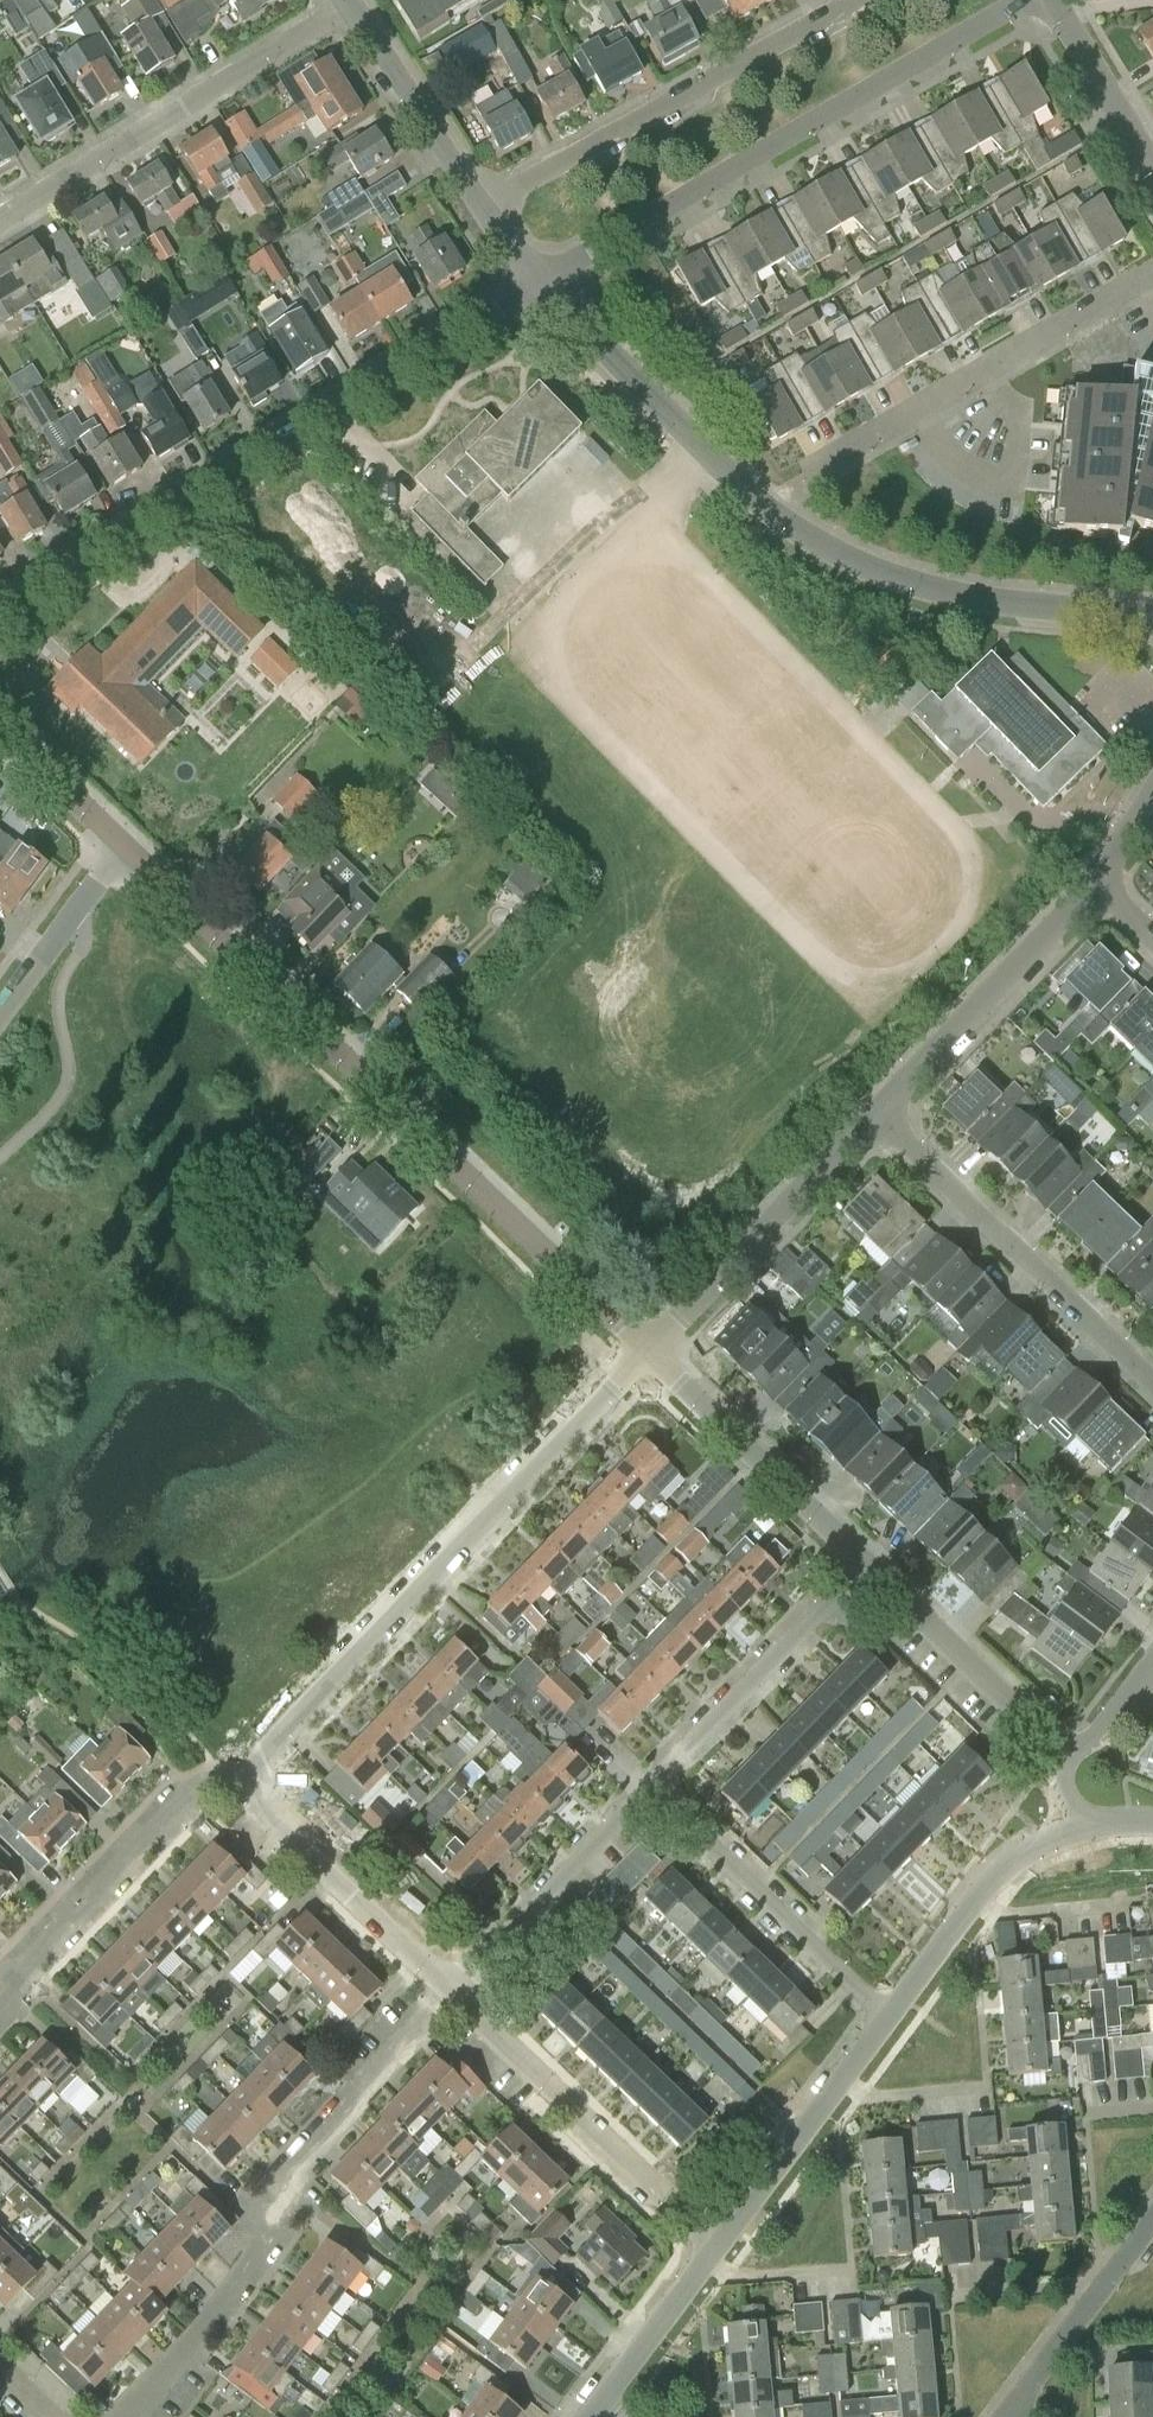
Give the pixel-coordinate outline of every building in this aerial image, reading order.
[(12,0),(7,0),(0,4),(0,12),(16,37),(30,29),(25,20),(12,0)] [(153,0),(134,0),(120,9),(134,31),(122,39),(147,78),(173,61),(148,22),(162,13),(153,0)] [(167,9),(181,0),(161,0),(167,9)] [(165,14),(185,46),(201,35),(195,25),(211,16),(201,0),(188,0),(165,14)] [(260,13),(258,10),(274,0),(230,0),(245,23),(260,13)] [(449,25),(445,19),(476,0),(398,0),(392,3),(418,45),(449,25)] [(519,0),(500,0),(476,14),(480,22),(519,0)] [(631,40),(623,26),(626,24),(612,0),(595,0),(602,12),(597,14),(611,38),(617,48),(623,44),(631,40)] [(631,40),(633,44),(646,37),(661,64),(696,44),(678,12),(674,14),(666,0),(656,0),(647,5),(658,24),(648,29),(640,16),(626,24),(623,26),(631,40)] [(761,8),(757,0),(721,0),(728,12),(734,23),(761,8)] [(25,20),(30,29),(38,42),(56,31),(41,10),(25,20)] [(495,48),(517,88),(533,80),(500,22),(485,30),(493,45),(494,44),(496,47),(495,48)] [(1138,35),(1152,60),(1152,26),(1138,35)] [(486,49),(493,45),(485,30),(478,34),(486,49)] [(68,84),(77,79),(95,109),(108,102),(120,95),(104,68),(102,64),(115,57),(101,34),(55,61),(68,84)] [(604,95),(640,76),(624,48),(606,58),(597,41),(578,51),(587,67),(589,67),(604,95)] [(507,94),(517,88),(495,48),(486,52),(494,67),(490,70),(503,93),(475,109),(499,154),(530,137),(507,94)] [(41,143),(70,125),(46,86),(60,78),(44,52),(18,68),(31,88),(18,96),(18,102),(16,103),(41,143)] [(551,124),(582,107),(568,83),(576,79),(563,55),(546,65),(556,84),(535,95),(551,124)] [(302,115),(345,88),(329,62),(295,84),(310,108),(301,113),(302,115)] [(988,90),(1020,145),(1021,145),(1036,172),(1081,146),(1072,132),(1044,148),(1037,136),(1032,117),(1046,109),(1031,84),(1035,82),(1029,68),(1024,71),(1023,69),(988,90)] [(282,128),(286,134),(306,121),(307,123),(316,117),(327,135),(361,114),(345,88),(302,115),(301,113),(298,108),(281,119),(286,125),(282,128)] [(1004,155),(1020,145),(988,90),(953,109),(976,149),(990,141),(1004,155)] [(16,157),(1,133),(14,124),(0,103),(0,167),(16,157)] [(963,157),(976,149),(953,109),(919,129),(951,186),(968,176),(963,157)] [(237,147),(251,138),(240,118),(225,127),(237,147)] [(269,144),(286,134),(282,128),(286,125),(281,119),(261,131),(269,144)] [(936,195),(951,186),(919,129),(884,149),(907,189),(921,181),(936,195)] [(206,194),(220,186),(210,169),(227,159),(211,133),(181,152),(206,194)] [(391,161),(374,134),(361,142),(356,135),(321,157),(331,173),(349,162),(360,180),(391,161)] [(894,197),(907,189),(884,149),(850,169),(889,238),(890,237),(883,225),(899,215),(894,197)] [(1069,178),(1082,170),(1075,158),(1062,166),(1069,178)] [(180,203),(171,189),(157,167),(128,186),(141,208),(156,198),(175,226),(201,209),(192,196),(180,203)] [(877,245),(889,238),(850,169),(815,189),(838,229),(852,221),(877,245)] [(994,180),(1001,192),(1015,184),(1007,171),(994,180)] [(255,216),(272,206),(253,174),(236,184),(255,216)] [(373,210),(387,201),(406,189),(398,175),(365,196),(373,210)] [(989,199),(1001,192),(994,180),(982,186),(989,199)] [(338,213),(365,196),(355,181),(328,199),(338,213)] [(825,236),(838,229),(815,189),(781,209),(813,265),(830,256),(825,236)] [(1005,198),(1012,211),(1025,203),(1018,191),(1005,198)] [(1055,205),(1088,262),(1123,242),(1121,238),(1126,235),(1118,224),(1113,226),(1100,202),(1086,210),(1072,196),(1055,205)] [(925,220),(932,232),(946,224),(938,212),(937,213),(928,198),(917,204),(925,219),(925,220)] [(1000,217),(1012,211),(1005,198),(993,205),(1000,217)] [(116,222),(107,208),(103,201),(73,219),(86,241),(102,231),(114,252),(141,235),(128,214),(116,222)] [(387,201),(373,210),(386,230),(400,222),(387,201)] [(1053,282),(1088,262),(1055,205),(1039,215),(1044,234),(1030,243),(1053,282)] [(797,274),(813,265),(781,209),(746,229),(769,269),(783,261),(797,274)] [(921,239),(932,232),(925,220),(914,226),(921,239)] [(438,243),(426,224),(409,235),(420,253),(414,257),(434,289),(462,272),(442,241),(438,243)] [(756,276),(769,269),(746,229),(712,249),(744,305),(761,296),(756,276)] [(93,284),(94,283),(63,230),(45,241),(75,290),(74,291),(83,306),(100,296),(93,284)] [(936,238),(943,250),(956,243),(949,231),(936,238)] [(161,263),(175,254),(161,232),(147,241),(161,263)] [(1053,282),(1030,243),(1017,250),(1002,236),(986,245),(1019,302),(1053,282)] [(930,257),(943,250),(936,238),(924,245),(930,257)] [(5,259),(34,305),(52,294),(66,285),(48,255),(41,260),(31,244),(5,259)] [(265,270),(273,286),(290,277),(272,245),(246,260),(255,276),(265,270)] [(984,322),(1019,302),(986,245),(970,254),(976,274),(961,283),(984,322)] [(729,315),(744,305),(712,249),(677,269),(678,272),(673,275),(681,287),(685,285),(699,309),(714,301),(729,315)] [(34,305),(5,259),(0,262),(0,323),(1,325),(34,305)] [(850,280),(863,272),(857,260),(843,268),(850,280)] [(343,289),(354,282),(341,261),(330,267),(343,289)] [(93,284),(100,296),(104,293),(110,303),(128,291),(115,270),(94,283),(93,284)] [(361,292),(380,323),(411,304),(392,272),(361,292)] [(867,279),(874,291),(887,283),(881,272),(867,279)] [(984,322),(961,283),(949,290),(934,276),(917,285),(950,342),(984,322)] [(311,312),(328,302),(312,277),(296,287),(311,312)] [(862,298),(874,291),(867,279),(855,286),(862,298)] [(915,362),(950,342),(917,285),(901,294),(907,314),(892,322),(915,362)] [(178,305),(190,324),(237,295),(235,291),(215,303),(205,288),(178,305)] [(350,343),(380,323),(361,292),(331,311),(350,343)] [(787,300),(794,312),(808,304),(800,292),(787,300)] [(284,297),(259,314),(268,328),(294,311),(284,297)] [(782,319),(794,312),(787,300),(775,307),(782,319)] [(177,335),(191,327),(177,304),(163,313),(177,335)] [(798,319),(805,331),(818,323),(811,311),(798,319)] [(295,374),(325,356),(300,314),(270,332),(295,374)] [(915,362),(892,322),(879,330),(864,316),(848,325),(844,317),(843,318),(881,382),(915,362)] [(846,402),(881,382),(843,318),(828,327),(832,334),(838,354),(823,362),(846,402)] [(793,338),(805,331),(798,319),(786,326),(793,338)] [(193,326),(181,333),(196,359),(208,352),(193,326)] [(724,353),(747,340),(740,328),(718,341),(724,353)] [(250,402),(279,385),(261,357),(268,353),(256,333),(237,345),(250,364),(233,375),(250,402)] [(729,384),(740,378),(736,371),(749,364),(742,351),(719,364),(729,384)] [(846,402),(823,362),(811,370),(795,354),(778,364),(812,422),(846,402)] [(206,370),(201,361),(168,382),(181,404),(185,402),(203,431),(227,416),(212,392),(219,388),(207,369),(206,370)] [(104,394),(105,393),(98,382),(96,383),(84,364),(71,372),(110,436),(125,427),(104,394)] [(776,442),(812,422),(778,364),(763,373),(764,379),(746,390),(767,426),(763,428),(769,442),(774,439),(776,442)] [(34,365),(8,380),(19,398),(44,384),(34,365)] [(1134,370),(1131,399),(1064,392),(1059,447),(1052,447),(1050,475),(1056,475),(1050,530),(1117,537),(1116,544),(1128,547),(1132,528),(1152,532),(1152,374),(1134,370)] [(109,375),(98,382),(105,393),(116,386),(109,375)] [(104,394),(125,427),(119,417),(137,405),(122,382),(116,386),(105,393),(104,394)] [(580,430),(538,387),(496,427),(484,415),(415,482),(429,496),(411,513),(483,587),(503,568),(466,530),(500,494),(507,502),(580,430)] [(71,441),(38,388),(20,399),(41,432),(48,428),(61,448),(71,441)] [(156,459),(186,441),(158,395),(141,406),(154,427),(141,435),(156,459)] [(96,429),(90,419),(76,428),(82,437),(81,438),(111,488),(140,470),(121,439),(111,445),(101,427),(96,429)] [(4,478),(22,468),(0,430),(0,471),(4,478)] [(65,515),(94,497),(66,451),(54,458),(58,465),(32,481),(47,505),(55,500),(65,515)] [(20,478),(6,487),(16,503),(0,513),(0,515),(19,544),(44,528),(33,511),(38,508),(20,478)] [(88,648),(47,689),(72,713),(78,707),(140,767),(161,746),(175,732),(184,723),(172,711),(147,686),(203,628),(235,659),(263,630),(195,564),(150,609),(100,660),(88,648)] [(278,690),(299,670),(269,640),(248,660),(278,690)] [(1002,671),(990,658),(940,706),(906,671),(885,691),(956,764),(976,744),(1042,813),(1106,751),(1016,657),(1002,671)] [(358,728),(373,711),(349,689),(341,698),(353,708),(346,716),(358,728)] [(293,821),(318,794),(296,774),(271,801),(293,821)] [(445,804),(457,816),(468,804),(456,793),(445,804)] [(337,845),(359,822),(350,813),(327,836),(337,845)] [(257,894),(288,862),(301,849),(274,822),(260,835),(265,840),(235,872),(257,894)] [(26,890),(44,865),(0,834),(0,854),(8,859),(0,870),(0,871),(26,890)] [(291,928),(289,929),(311,951),(326,936),(332,930),(343,942),(375,909),(355,889),(354,888),(349,894),(333,879),(348,864),(335,852),(319,869),(297,891),(312,906),(291,928)] [(524,863),(503,888),(523,905),(544,880),(524,863)] [(8,914),(26,890),(0,871),(0,908),(8,914)] [(405,980),(401,976),(370,946),(332,986),(363,1016),(392,986),(422,1016),(456,981),(429,955),(405,980)] [(1098,1018),(1132,982),(1098,948),(1063,984),(1098,1018)] [(1152,1031),(1152,1002),(1132,982),(1098,1018),(1132,1052),(1152,1031)] [(1132,1052),(1152,1072),(1152,1031),(1132,1052)] [(1062,1054),(1051,1043),(1041,1034),(1028,1046),(1049,1067),(1062,1054)] [(976,1145),(1025,1095),(1013,1083),(1000,1097),(977,1075),(942,1111),(976,1145)] [(1142,1087),(1152,1098),(1152,1076),(1142,1087)] [(1011,1178),(1045,1142),(1022,1119),(1036,1105),(1025,1095),(976,1145),(1011,1178)] [(1126,1106),(1112,1121),(1122,1131),(1137,1116),(1126,1106)] [(296,1176),(307,1186),(341,1152),(328,1140),(296,1176)] [(1045,1212),(1093,1162),(1082,1151),(1069,1165),(1045,1142),(1011,1178),(1045,1212)] [(1080,1246),(1115,1209),(1092,1187),(1105,1173),(1093,1162),(1045,1212),(1080,1246)] [(353,1164),(329,1188),(343,1201),(340,1203),(363,1225),(370,1217),(389,1235),(417,1206),(376,1167),(366,1177),(353,1164)] [(866,1240),(900,1204),(876,1181),(842,1216),(851,1225),(841,1235),(855,1248),(865,1239),(866,1240)] [(891,1283),(935,1238),(900,1204),(866,1240),(888,1261),(865,1285),(861,1282),(837,1306),(853,1321),(889,1282),(891,1283)] [(1152,1240),(1152,1219),(1152,1218),(1138,1232),(1115,1209),(1080,1246),(1115,1279),(1152,1240)] [(935,1307),(969,1271),(935,1238),(891,1283),(902,1293),(911,1283),(935,1307)] [(1115,1279),(1150,1313),(1152,1310),(1152,1240),(1115,1279)] [(817,1275),(810,1282),(817,1288),(831,1274),(807,1250),(800,1257),(817,1275)] [(783,1254),(768,1268),(803,1302),(817,1288),(810,1282),(783,1254)] [(957,1354),(1004,1305),(969,1271),(935,1307),(958,1329),(945,1343),(957,1354)] [(1005,1374),(1039,1339),(1004,1305),(957,1354),(968,1364),(981,1351),(1005,1374)] [(868,1307),(856,1320),(864,1328),(876,1314),(868,1307)] [(772,1334),(768,1330),(762,1324),(749,1311),(714,1348),(738,1371),(773,1335),(772,1334)] [(817,1337),(827,1347),(847,1327),(833,1313),(813,1333),(817,1337)] [(773,1404),(822,1354),(811,1343),(797,1358),(773,1335),(738,1371),(773,1404)] [(1026,1420),(1073,1372),(1039,1339),(1005,1374),(1028,1396),(1015,1409),(1026,1420)] [(807,1438),(842,1402),(819,1380),(834,1365),(822,1354),(773,1404),(807,1438)] [(909,1366),(909,1372),(920,1383),(927,1383),(930,1379),(931,1374),(920,1362),(913,1363),(909,1366)] [(1074,1442),(1108,1406),(1073,1372),(1026,1420),(1037,1431),(1049,1418),(1074,1442)] [(939,1397),(951,1385),(939,1374),(928,1387),(939,1397)] [(842,1472),(891,1421),(880,1410),(866,1425),(842,1402),(807,1438),(842,1472)] [(1108,1406),(1074,1442),(1110,1476),(1144,1441),(1108,1406)] [(877,1506),(912,1470),(889,1447),(903,1432),(891,1421),(842,1472),(877,1506)] [(958,1422),(949,1431),(979,1464),(989,1455),(958,1422)] [(624,1464),(658,1498),(678,1477),(643,1444),(624,1464)] [(649,1507),(658,1498),(624,1464),(604,1485),(603,1485),(626,1507),(638,1495),(649,1507)] [(911,1539),(946,1503),(912,1470),(877,1506),(911,1539)] [(603,1485),(604,1485),(599,1480),(583,1497),(588,1502),(584,1506),(618,1539),(632,1525),(620,1514),(626,1507),(603,1485)] [(694,1531),(707,1544),(715,1536),(712,1534),(730,1515),(733,1518),(752,1499),(738,1486),(720,1505),(694,1531)] [(1137,1508),(1152,1520),(1152,1487),(1147,1496),(1134,1486),(1125,1499),(1137,1508)] [(947,1573),(982,1537),(958,1514),(974,1498),(962,1487),(946,1503),(911,1539),(947,1573)] [(675,1513),(688,1526),(714,1499),(703,1489),(685,1508),(682,1505),(675,1513)] [(599,1559),(618,1539),(584,1506),(565,1526),(599,1559)] [(1152,1569),(1152,1520),(1137,1508),(1108,1546),(1148,1576),(1152,1569)] [(1046,1537),(1056,1526),(1039,1509),(1028,1519),(1046,1537)] [(668,1547),(688,1526),(675,1513),(655,1534),(668,1547)] [(579,1580),(599,1559),(565,1526),(545,1547),(579,1580)] [(699,1552),(707,1544),(694,1531),(686,1539),(699,1552)] [(980,1606),(1015,1570),(982,1537),(947,1573),(980,1606)] [(635,1555),(648,1568),(664,1550),(652,1538),(635,1555)] [(1053,1539),(1043,1553),(1053,1560),(1063,1546),(1053,1539)] [(724,1560),(757,1593),(777,1572),(743,1540),(724,1560)] [(1118,1616),(1148,1576),(1108,1546),(1079,1586),(1118,1616)] [(561,1599),(579,1580),(545,1547),(525,1567),(548,1589),(549,1587),(561,1599)] [(642,1574),(648,1568),(635,1555),(629,1561),(642,1574)] [(737,1614),(703,1582),(694,1592),(676,1575),(682,1569),(669,1557),(654,1574),(666,1586),(668,1584),(685,1600),(683,1602),(717,1635),(737,1614)] [(737,1614),(757,1593),(724,1560),(703,1582),(737,1614)] [(538,1599),(548,1589),(525,1567),(506,1587),(540,1620),(550,1611),(538,1599)] [(1089,1654),(1044,1620),(1013,1596),(1027,1582),(1015,1570),(980,1606),(992,1618),(997,1613),(1036,1642),(1030,1651),(1069,1681),(1089,1654)] [(660,1592),(666,1586),(654,1574),(648,1580),(660,1592)] [(1118,1616),(1079,1586),(1078,1586),(1065,1577),(1056,1588),(1063,1594),(1044,1620),(1089,1654),(1118,1616)] [(595,1595),(609,1608),(618,1600),(604,1586),(595,1595)] [(532,1629),(540,1620),(506,1587),(486,1608),(489,1611),(482,1619),(501,1638),(520,1618),(532,1629)] [(593,1624),(609,1608),(595,1595),(580,1612),(593,1624)] [(698,1655),(717,1635),(683,1602),(664,1622),(698,1655)] [(614,1613),(628,1626),(637,1618),(623,1605),(614,1613)] [(621,1633),(628,1626),(614,1613),(607,1620),(621,1633)] [(557,1636),(570,1649),(587,1631),(573,1619),(557,1636)] [(679,1675),(698,1655),(664,1622),(644,1642),(679,1675)] [(576,1654),(589,1666),(609,1646),(596,1633),(576,1654)] [(563,1656),(570,1649),(557,1636),(549,1643),(563,1656)] [(433,1664),(466,1696),(488,1674),(454,1642),(433,1664)] [(659,1695),(679,1675),(644,1642),(625,1662),(659,1695)] [(840,1671),(866,1697),(886,1676),(860,1650),(840,1671)] [(537,1688),(546,1679),(526,1659),(516,1669),(537,1688)] [(640,1715),(659,1695),(625,1662),(615,1673),(627,1685),(618,1694),(640,1715)] [(447,1716),(466,1696),(433,1664),(414,1684),(447,1716)] [(526,1699),(537,1688),(516,1669),(506,1679),(526,1699)] [(846,1717),(866,1697),(840,1671),(820,1692),(846,1717)] [(537,1688),(558,1708),(567,1699),(546,1679),(537,1688)] [(427,1738),(447,1716),(414,1684),(393,1705),(427,1738)] [(640,1715),(618,1694),(609,1686),(589,1708),(619,1737),(640,1715)] [(55,1703),(63,1694),(54,1687),(46,1695),(55,1703)] [(547,1719),(558,1708),(537,1688),(526,1699),(547,1719)] [(826,1737),(846,1717),(820,1692),(800,1712),(826,1737)] [(891,1721),(902,1732),(922,1712),(910,1701),(891,1721)] [(99,1751),(130,1781),(149,1761),(129,1741),(140,1729),(114,1704),(102,1717),(118,1732),(100,1750),(99,1751)] [(483,1713),(497,1725),(506,1716),(491,1704),(483,1713)] [(420,1745),(427,1738),(393,1705),(375,1725),(397,1747),(409,1734),(420,1745)] [(806,1758),(826,1737),(800,1712),(780,1732),(806,1758)] [(490,1732),(497,1725),(483,1713),(477,1719),(490,1732)] [(907,1737),(917,1747),(937,1726),(927,1717),(907,1737)] [(882,1752),(902,1732),(891,1721),(871,1741),(882,1752)] [(502,1730),(566,1791),(573,1783),(577,1787),(583,1787),(592,1777),(591,1772),(588,1768),(586,1770),(565,1749),(553,1761),(510,1722),(502,1730)] [(377,1768),(379,1765),(397,1747),(375,1725),(354,1746),(377,1768)] [(560,1797),(566,1791),(502,1730),(495,1737),(507,1748),(504,1750),(521,1766),(511,1777),(520,1786),(520,1787),(550,1815),(550,1814),(554,1816),(564,1806),(563,1800),(560,1797)] [(787,1778),(806,1758),(780,1732),(760,1752),(787,1778)] [(898,1767),(917,1747),(907,1737),(888,1757),(898,1767)] [(1152,1739),(1136,1759),(1146,1763),(1143,1772),(1152,1776),(1152,1739)] [(54,1770),(61,1764),(37,1740),(31,1746),(54,1770)] [(99,1751),(100,1750),(90,1741),(61,1772),(82,1792),(92,1782),(111,1801),(130,1781),(99,1751)] [(862,1773),(882,1752),(871,1741),(851,1762),(862,1773)] [(444,1754),(457,1766),(466,1758),(453,1744),(444,1754)] [(388,1774),(379,1765),(377,1768),(354,1746),(336,1766),(356,1786),(342,1800),(351,1809),(365,1795),(367,1796),(388,1774)] [(942,1771),(968,1796),(989,1776),(962,1750),(942,1771)] [(767,1798),(787,1778),(760,1752),(741,1773),(767,1798)] [(451,1772),(457,1766),(444,1754),(438,1760),(451,1772)] [(878,1787),(898,1767),(888,1757),(868,1777),(878,1787)] [(463,1772),(476,1784),(485,1775),(472,1762),(463,1772)] [(843,1793),(862,1773),(851,1762),(831,1782),(843,1793)] [(25,1806),(68,1846),(86,1827),(67,1808),(77,1797),(47,1769),(37,1780),(44,1787),(25,1806)] [(949,1817),(968,1796),(942,1771),(922,1791),(949,1817)] [(470,1790),(476,1784),(463,1772),(456,1779),(470,1790)] [(746,1819),(767,1798),(741,1773),(720,1794),(746,1819)] [(858,1808),(878,1787),(868,1777),(848,1798),(858,1808)] [(823,1814),(843,1793),(831,1782),(812,1803),(823,1814)] [(419,1806),(427,1798),(413,1785),(406,1793),(419,1806)] [(550,1818),(550,1815),(520,1787),(510,1797),(505,1791),(499,1790),(491,1799),(526,1833),(535,1823),(538,1825),(543,1825),(550,1818)] [(423,1812),(437,1826),(445,1818),(459,1802),(445,1789),(431,1804),(430,1804),(423,1812)] [(929,1837),(949,1817),(922,1791),(903,1811),(929,1837)] [(852,1814),(858,1808),(848,1798),(829,1818),(839,1828),(848,1838),(862,1824),(852,1814)] [(520,1839),(526,1833),(491,1799),(472,1818),(485,1830),(485,1831),(507,1852),(507,1853),(510,1856),(515,1856),(524,1846),(523,1841),(520,1839)] [(803,1834),(823,1814),(812,1803),(792,1823),(803,1834)] [(68,1846),(25,1806),(8,1824),(1,1818),(0,1819),(0,1839),(19,1857),(30,1847),(49,1866),(68,1846)] [(385,1841),(398,1827),(375,1806),(363,1819),(385,1841)] [(909,1857),(929,1837),(903,1811),(883,1831),(909,1857)] [(431,1831),(437,1826),(423,1812),(417,1819),(431,1831)] [(832,1835),(839,1828),(829,1818),(809,1839),(827,1857),(841,1843),(832,1835)] [(783,1855),(803,1834),(792,1823),(772,1844),(783,1855)] [(487,1873),(507,1853),(507,1852),(485,1831),(466,1851),(465,1852),(487,1873)] [(889,1877),(909,1857),(883,1831),(863,1852),(889,1877)] [(412,1867),(425,1853),(404,1833),(391,1846),(412,1867)] [(465,1852),(466,1851),(454,1839),(444,1850),(456,1861),(445,1872),(468,1893),(487,1873),(465,1852)] [(827,1857),(809,1839),(788,1860),(808,1878),(820,1866),(835,1880),(823,1893),(850,1918),(870,1898),(843,1872),(843,1873),(827,1857)] [(624,1858),(645,1878),(658,1864),(638,1844),(624,1858)] [(192,1867),(225,1898),(242,1879),(256,1892),(266,1881),(241,1856),(230,1866),(210,1847),(192,1867)] [(17,1885),(2,1870),(12,1859),(0,1848),(0,1904),(17,1885)] [(870,1898),(889,1877),(863,1852),(843,1872),(870,1898)] [(633,1891),(645,1878),(624,1858),(612,1871),(633,1891)] [(208,1916),(225,1898),(192,1867),(174,1885),(208,1916)] [(620,1904),(633,1891),(612,1871),(599,1884),(620,1904)] [(664,1919),(690,1893),(669,1872),(644,1899),(664,1919)] [(608,1917),(620,1904),(599,1884),(587,1896),(608,1917)] [(190,1935),(208,1916),(174,1885),(157,1904),(190,1935)] [(684,1939),(710,1913),(690,1893),(664,1919),(684,1939)] [(596,1929),(608,1917),(587,1896),(574,1909),(596,1929)] [(294,1967),(325,1934),(306,1916),(288,1935),(277,1925),(294,1906),(289,1901),(256,1935),(262,1941),(251,1952),(262,1964),(276,1950),(294,1967)] [(173,1954),(190,1935),(157,1904),(139,1923),(173,1954)] [(705,1959),(730,1933),(710,1913),(684,1939),(705,1959)] [(155,1973),(173,1954),(139,1923),(122,1942),(155,1973)] [(625,1958),(636,1948),(616,1929),(605,1939),(625,1958)] [(234,1941),(243,1950),(254,1938),(245,1930),(234,1941)] [(725,1979),(751,1953),(730,1933),(705,1959),(725,1979)] [(312,1985),(344,1952),(325,1934),(294,1967),(312,1985)] [(1129,1941),(1128,1937),(1115,1938),(1117,1966),(1131,1965),(1131,1962),(1152,1960),(1152,1938),(1129,1941)] [(1103,1968),(1117,1966),(1115,1938),(1101,1940),(1103,1968)] [(232,1961),(243,1950),(234,1941),(223,1952),(232,1961)] [(1079,1970),(1093,1969),(1090,1941),(1077,1942),(1079,1970)] [(138,1992),(155,1973),(122,1942),(104,1960),(138,1992)] [(1077,1942),(1063,1943),(1066,1971),(1054,1972),(1056,1986),(1094,1982),(1093,1969),(1079,1970),(1077,1942)] [(610,1975),(621,1964),(600,1944),(589,1955),(610,1975)] [(646,1978),(656,1968),(636,1948),(625,1958),(646,1978)] [(330,2002),(362,1970),(344,1952),(312,1985),(330,2002)] [(745,1999),(771,1973),(751,1953),(725,1979),(745,1999)] [(999,1990),(1036,1987),(1034,1959),(996,1963),(999,1990)] [(120,2010),(138,1992),(104,1960),(87,1979),(120,2010)] [(631,1995),(641,1984),(621,1964),(610,1975),(631,1995)] [(199,1978),(208,1987),(219,1975),(210,1966),(199,1978)] [(676,1987),(677,1988),(684,1981),(671,1968),(664,1975),(656,1968),(646,1978),(666,1998),(676,1987)] [(362,1970),(330,2002),(348,2019),(335,2032),(347,2043),(372,2018),(361,2009),(381,1988),(362,1970)] [(208,1987),(199,1978),(198,1979),(191,1972),(181,1983),(197,1998),(208,1987)] [(765,2019),(791,1993),(771,1973),(745,1999),(765,2019)] [(104,2028),(120,2010),(87,1979),(69,1999),(87,2015),(77,2025),(104,2049),(115,2038),(104,2028)] [(557,2031),(582,2005),(561,1984),(535,2011),(557,2031)] [(651,2015),(662,2004),(641,1984),(631,1995),(651,2015)] [(697,2007),(677,1988),(676,1987),(666,1998),(687,2017),(697,2007)] [(1001,2019),(1039,2015),(1036,1987),(999,1990),(1001,2019)] [(1101,2010),(1119,2008),(1117,1991),(1100,1992),(1101,2010)] [(1089,2011),(1101,2010),(1100,1992),(1087,1993),(1089,2011)] [(791,1993),(765,2019),(786,2040),(812,2013),(791,1993)] [(270,2015),(278,2006),(266,1994),(258,2003),(270,2015)] [(163,2015),(172,2023),(183,2012),(174,2004),(163,2015)] [(672,2034),(682,2023),(662,2004),(651,2015),(672,2034)] [(577,2051),(602,2024),(582,2005),(557,2031),(577,2051)] [(707,2037),(717,2027),(697,2007),(687,2017),(707,2037)] [(1101,2010),(1103,2030),(1121,2028),(1119,2008),(1101,2010)] [(1091,2031),(1103,2030),(1101,2010),(1089,2011),(1091,2031)] [(1001,2019),(1004,2048),(1041,2045),(1057,2043),(1054,2014),(1039,2015),(1001,2019)] [(161,2035),(172,2023),(163,2015),(152,2027),(161,2035)] [(284,2027),(296,2039),(304,2030),(292,2019),(284,2027)] [(692,2054),(702,2043),(682,2023),(672,2034),(692,2054)] [(296,2039),(284,2027),(283,2028),(279,2024),(251,2054),(264,2066),(297,2097),(315,2078),(295,2059),(305,2049),(295,2040),(296,2039)] [(598,2070),(623,2044),(602,2024),(577,2051),(598,2070)] [(727,2057),(738,2047),(717,2027),(707,2037),(727,2057)] [(1128,2082),(1142,2081),(1139,2049),(1152,2047),(1152,2036),(1110,2039),(1111,2055),(1125,2054),(1128,2082)] [(210,2049),(219,2058),(230,2047),(220,2038),(210,2049)] [(1087,2057),(1100,2056),(1099,2040),(1071,2043),(1076,2086),(1090,2085),(1087,2057)] [(24,2061),(57,2094),(76,2074),(87,2084),(96,2075),(70,2050),(61,2059),(43,2041),(24,2061)] [(712,2074),(723,2063),(702,2043),(692,2054),(712,2074)] [(618,2090),(643,2064),(623,2044),(598,2070),(618,2090)] [(1041,2045),(1004,2048),(1007,2078),(1060,2073),(1059,2060),(1043,2062),(1041,2045)] [(738,2047),(727,2057),(749,2078),(759,2068),(738,2047)] [(219,2058),(210,2049),(192,2067),(201,2076),(208,2068),(228,2087),(239,2077),(219,2058)] [(1114,2083),(1128,2082),(1125,2054),(1111,2055),(1114,2083)] [(1087,2057),(1090,2085),(1103,2083),(1100,2056),(1087,2057)] [(414,2079),(447,2110),(464,2092),(481,2109),(492,2097),(466,2073),(457,2083),(432,2060),(414,2079)] [(39,2112),(57,2094),(24,2061),(6,2080),(39,2112)] [(723,2063),(712,2074),(733,2094),(744,2083),(723,2063)] [(639,2110),(664,2083),(643,2064),(618,2090),(639,2110)] [(279,2115),(297,2097),(264,2066),(247,2084),(279,2115)] [(183,2095),(201,2076),(192,2067),(186,2074),(174,2086),(183,2095)] [(430,2129),(447,2110),(414,2079),(397,2097),(430,2129)] [(39,2112),(6,2080),(0,2086),(0,2109),(22,2130),(39,2112)] [(659,2129),(684,2103),(664,2083),(639,2110),(659,2129)] [(262,2134),(279,2115),(247,2084),(229,2103),(262,2134)] [(411,2148),(412,2147),(430,2129),(397,2097),(378,2117),(382,2120),(383,2120),(411,2148)] [(244,2152),(262,2134),(229,2103),(212,2121),(244,2152)] [(684,2103),(659,2129),(680,2150),(706,2123),(684,2103)] [(22,2130),(0,2109),(0,2146),(3,2149),(22,2130)] [(416,2151),(412,2147),(411,2148),(383,2120),(382,2120),(365,2139),(398,2170),(416,2151)] [(977,2121),(980,2148),(993,2147),(991,2120),(977,2121)] [(226,2171),(244,2152),(212,2121),(193,2140),(180,2128),(169,2138),(196,2164),(207,2153),(226,2171)] [(966,2150),(980,2148),(977,2121),(964,2122),(966,2150)] [(916,2155),(942,2152),(944,2152),(941,2124),(914,2127),(916,2155)] [(65,2137),(74,2146),(85,2135),(76,2126),(65,2137)] [(498,2178),(529,2145),(510,2126),(482,2157),(479,2160),(498,2178)] [(1026,2158),(1064,2154),(1062,2127),(1007,2131),(1008,2143),(1025,2142),(1026,2158)] [(63,2157),(74,2146),(65,2137),(54,2148),(63,2157)] [(380,2189),(398,2170),(365,2139),(347,2158),(380,2189)] [(863,2175),(901,2171),(898,2141),(861,2145),(863,2175)] [(517,2195),(548,2162),(529,2145),(498,2178),(517,2195)] [(479,2160),(482,2157),(474,2149),(463,2161),(471,2168),(479,2160)] [(944,2166),(958,2165),(957,2151),(944,2152),(942,2152),(944,2166)] [(1029,2187),(1067,2183),(1064,2154),(1026,2158),(1028,2187),(1029,2187)] [(363,2206),(380,2189),(347,2158),(329,2177),(349,2196),(339,2207),(365,2231),(376,2219),(363,2206)] [(460,2179),(471,2168),(463,2161),(452,2172),(460,2179)] [(548,2162),(517,2195),(518,2197),(509,2206),(527,2223),(567,2180),(548,2162)] [(37,2184),(49,2172),(39,2163),(28,2176),(37,2184)] [(966,2193),(964,2165),(958,2166),(958,2165),(944,2166),(944,2176),(951,2176),(953,2194),(966,2193)] [(966,2193),(982,2192),(981,2174),(967,2175),(967,2165),(964,2165),(966,2193)] [(1,2187),(10,2178),(0,2168),(0,2186),(1,2187)] [(903,2199),(901,2171),(863,2175),(866,2203),(903,2199)] [(180,2217),(214,2248),(231,2229),(213,2212),(220,2203),(193,2178),(183,2190),(195,2201),(180,2217)] [(1031,2216),(1069,2212),(1067,2183),(1029,2187),(1028,2187),(1016,2188),(1017,2205),(1030,2204),(1031,2216)] [(20,2221),(36,2204),(16,2185),(4,2198),(14,2207),(10,2211),(20,2221)] [(429,2200),(438,2209),(449,2197),(440,2189),(429,2200)] [(126,2201),(136,2210),(145,2201),(136,2192),(126,2201)] [(966,2193),(968,2212),(984,2211),(982,2192),(966,2193)] [(946,2214),(968,2212),(966,2193),(953,2194),(953,2196),(944,2197),(946,2214)] [(465,2215),(475,2204),(466,2196),(456,2207),(465,2215)] [(868,2231),(963,2222),(931,2224),(930,2211),(919,2212),(918,2197),(903,2199),(866,2203),(868,2231)] [(428,2220),(438,2209),(429,2200),(419,2211),(428,2220)] [(118,2228),(136,2210),(126,2201),(108,2219),(118,2228)] [(36,2204),(20,2221),(30,2230),(46,2213),(36,2204)] [(617,2286),(645,2257),(632,2244),(635,2240),(604,2210),(587,2228),(596,2237),(577,2257),(591,2271),(596,2266),(617,2286)] [(551,2269),(568,2252),(557,2240),(570,2227),(554,2212),(524,2242),(551,2269)] [(989,2237),(992,2264),(1005,2263),(1003,2236),(1020,2234),(1019,2228),(1032,2227),(1034,2246),(1072,2243),(1069,2212),(1031,2216),(974,2221),(976,2238),(989,2237)] [(482,2232),(490,2223),(480,2214),(471,2223),(482,2232)] [(196,2267),(214,2248),(180,2217),(163,2236),(196,2267)] [(104,2242),(118,2228),(108,2219),(95,2232),(104,2242)] [(951,2240),(965,2239),(963,2222),(868,2231),(871,2260),(908,2257),(908,2248),(924,2247),(924,2243),(938,2242),(941,2269),(954,2267),(951,2240)] [(490,2223),(482,2232),(494,2244),(503,2235),(490,2223)] [(179,2285),(196,2267),(163,2236),(146,2254),(179,2285)] [(978,2265),(992,2264),(989,2237),(976,2238),(978,2265)] [(951,2240),(954,2267),(967,2266),(965,2239),(951,2240)] [(19,2260),(0,2242),(0,2279),(19,2260)] [(310,2266),(346,2292),(362,2271),(326,2245),(310,2266)] [(160,2307),(160,2306),(179,2285),(146,2254),(126,2276),(135,2283),(160,2307)] [(77,2268),(86,2277),(99,2263),(90,2255),(77,2268)] [(0,2279),(0,2304),(7,2311),(24,2292),(33,2301),(58,2274),(46,2262),(34,2274),(19,2260),(0,2279)] [(331,2313),(346,2292),(310,2266),(296,2287),(331,2313)] [(69,2295),(86,2277),(77,2268),(60,2286),(69,2295)] [(465,2292),(475,2299),(484,2287),(474,2280),(465,2292)] [(521,2302),(558,2329),(574,2308),(536,2280),(521,2302)] [(169,2315),(160,2306),(160,2307),(135,2283),(116,2304),(150,2335),(169,2315)] [(59,2305),(69,2295),(60,2286),(50,2296),(59,2305)] [(317,2333),(331,2313),(296,2287),(281,2307),(317,2333)] [(475,2300),(475,2299),(465,2292),(456,2305),(472,2317),(481,2305),(475,2300)] [(543,2349),(558,2329),(521,2302),(506,2322),(543,2349)] [(879,2343),(926,2339),(923,2309),(878,2313),(869,2324),(857,2314),(856,2303),(843,2304),(845,2331),(833,2332),(834,2346),(879,2342),(879,2343)] [(132,2354),(150,2335),(116,2304),(99,2323),(132,2354)] [(832,2333),(833,2332),(845,2331),(843,2304),(829,2305),(832,2333)] [(805,2307),(807,2335),(821,2334),(819,2306),(805,2307)] [(302,2354),(317,2333),(281,2307),(266,2328),(302,2354)] [(793,2336),(807,2335),(805,2307),(791,2308),(793,2336)] [(728,2356),(778,2352),(777,2340),(764,2341),(761,2309),(742,2310),(744,2327),(726,2329),(728,2356)] [(528,2370),(543,2349),(506,2322),(490,2343),(528,2370)] [(115,2372),(132,2354),(99,2323),(81,2341),(115,2372)] [(362,2335),(372,2342),(381,2330),(371,2323),(362,2335)] [(287,2374),(302,2354),(266,2328),(251,2348),(287,2374)] [(363,2355),(372,2342),(362,2335),(353,2348),(363,2355)] [(882,2371),(928,2367),(926,2339),(879,2343),(882,2371)] [(98,2392),(115,2372),(81,2341),(65,2359),(51,2344),(40,2356),(66,2381),(75,2371),(98,2392)] [(272,2395),(287,2374),(251,2348),(236,2369),(272,2395)] [(731,2386),(768,2382),(780,2381),(778,2352),(728,2356),(731,2386)] [(830,2376),(846,2374),(844,2355),(829,2356),(830,2376)] [(817,2377),(830,2376),(829,2356),(815,2358),(817,2377)] [(332,2376),(342,2383),(351,2371),(341,2364),(332,2376)] [(461,2402),(471,2409),(470,2409),(481,2416),(519,2416),(521,2413),(486,2388),(484,2390),(480,2387),(490,2373),(480,2366),(470,2380),(474,2383),(461,2402)] [(896,2399),(931,2396),(928,2367),(882,2371),(883,2384),(895,2383),(896,2397),(896,2399)] [(1152,2403),(1152,2389),(1149,2389),(1148,2370),(1107,2372),(1108,2405),(1152,2403)] [(830,2376),(832,2395),(848,2393),(846,2374),(830,2376)] [(333,2396),(342,2383),(332,2376),(323,2389),(333,2396)] [(819,2396),(832,2395),(830,2376),(817,2377),(819,2396)] [(733,2414),(770,2411),(770,2410),(793,2408),(791,2392),(769,2394),(768,2382),(731,2386),(733,2414)] [(67,2410),(78,2400),(63,2384),(53,2394),(67,2410)] [(898,2416),(933,2416),(931,2396),(896,2399),(896,2397),(838,2403),(839,2416),(887,2416),(898,2416)] [(1108,2405),(1109,2416),(1152,2416),(1152,2403),(1108,2405)] [(826,2404),(801,2406),(801,2416),(828,2416),(826,2404)]
